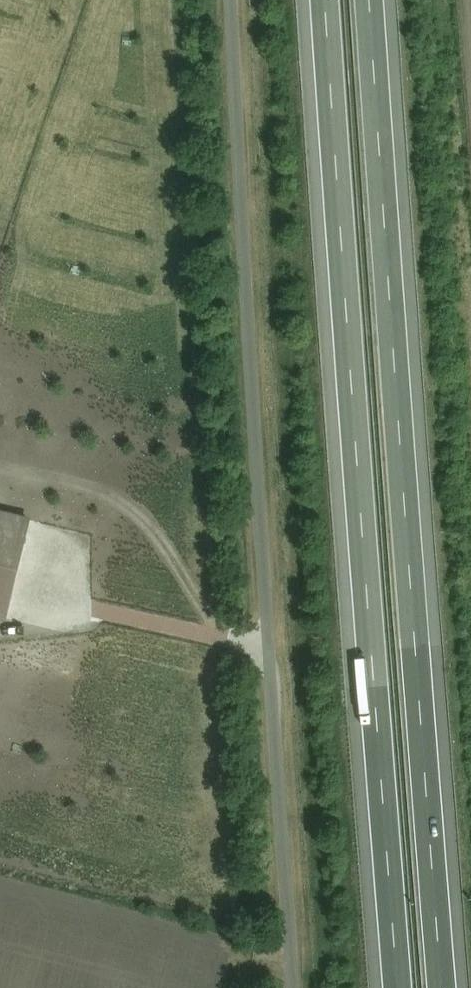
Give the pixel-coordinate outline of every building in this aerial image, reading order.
[(5,620),(30,517),(0,509),(0,619),(5,620)]
